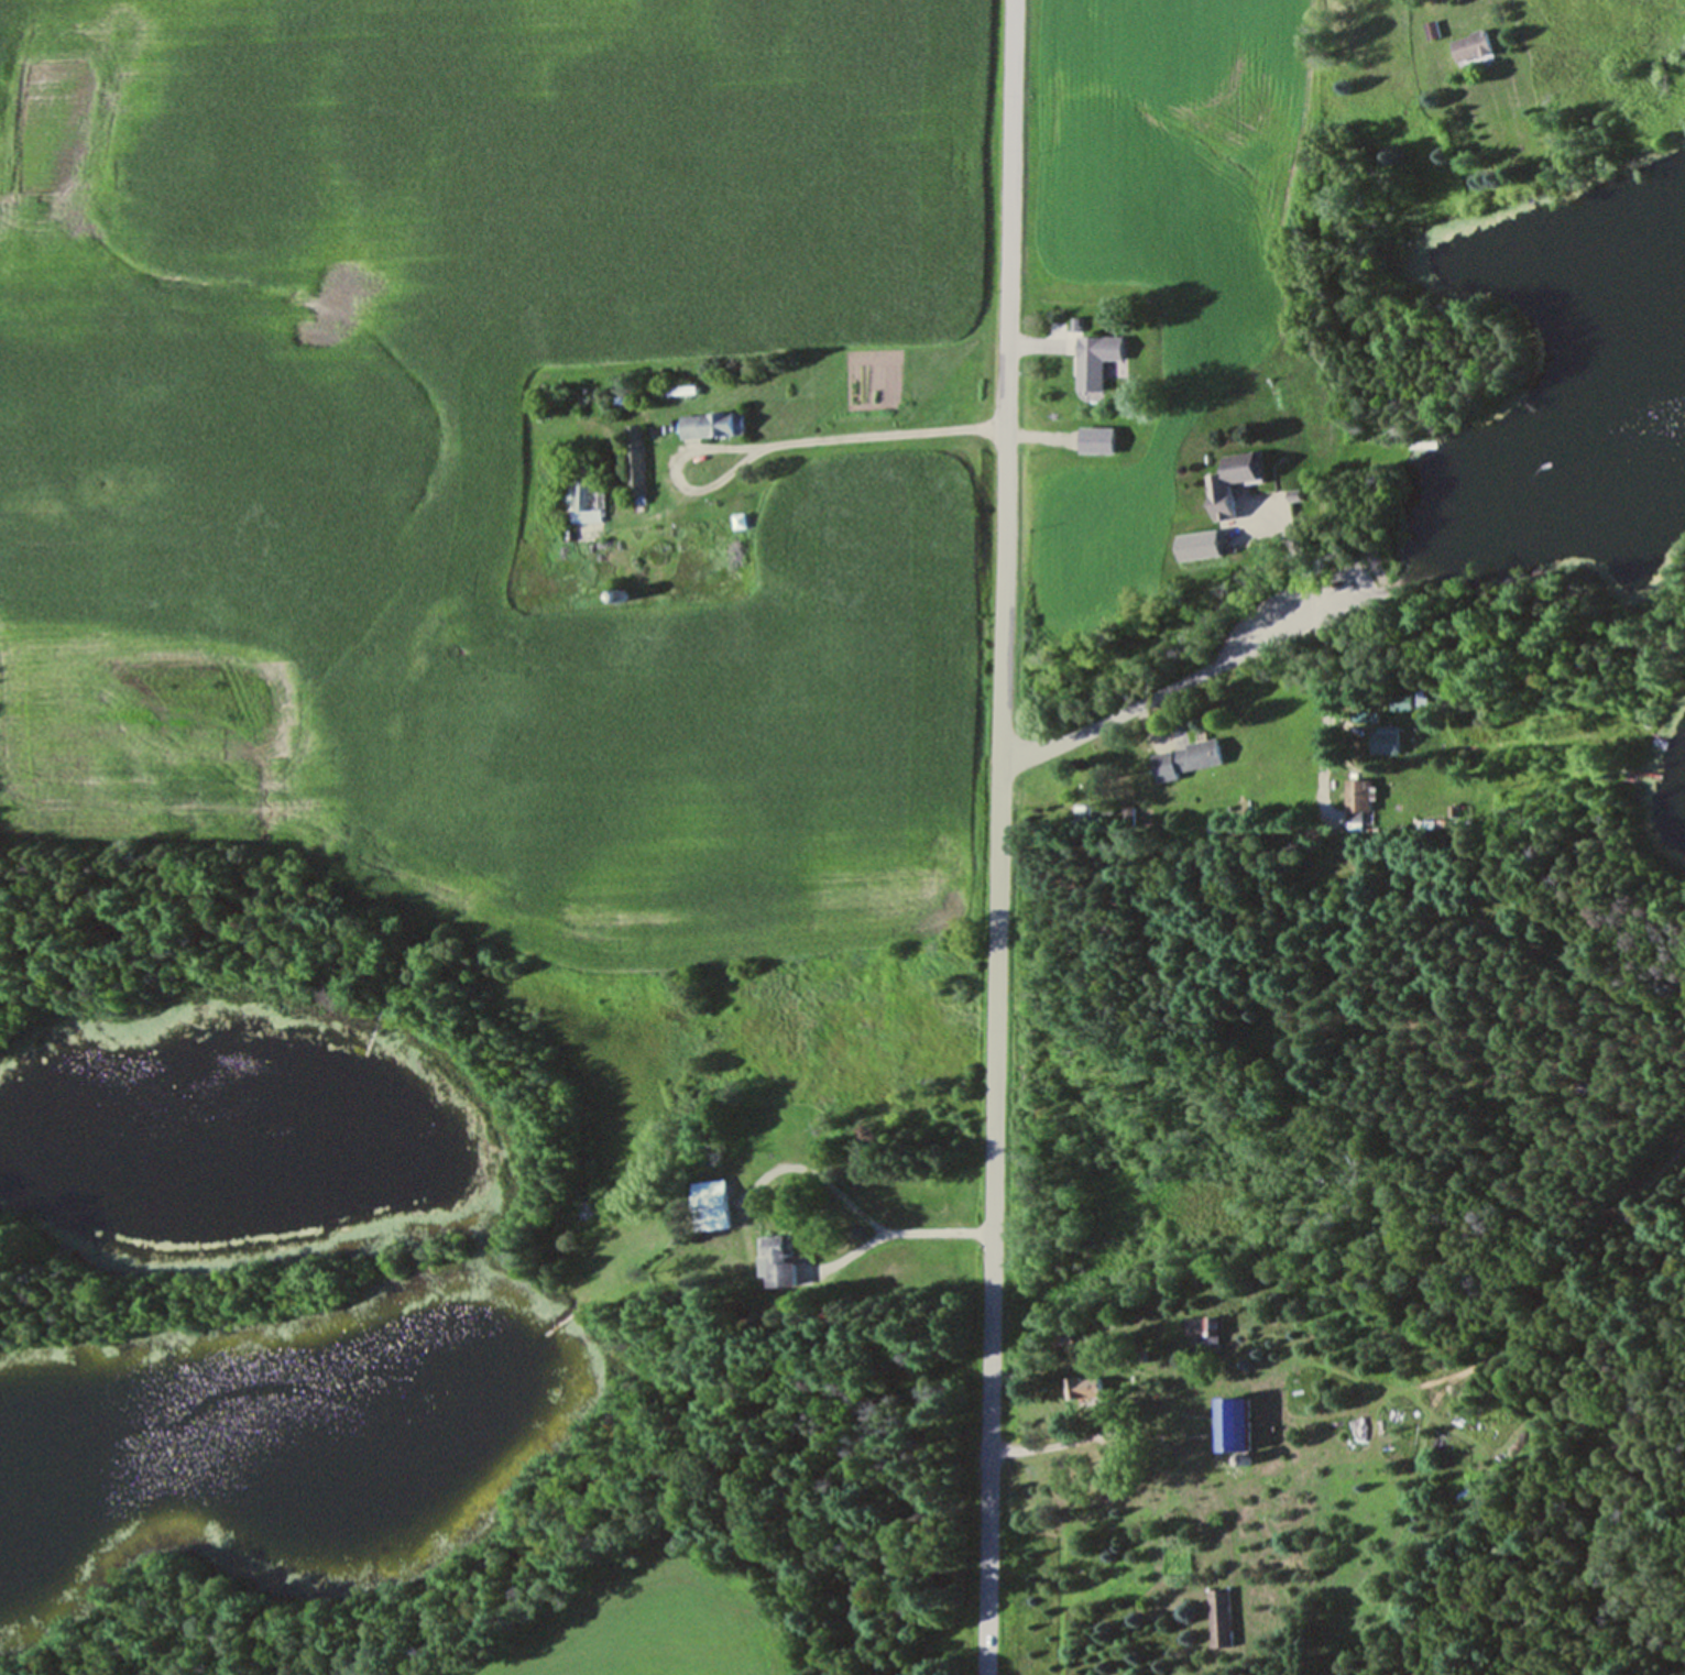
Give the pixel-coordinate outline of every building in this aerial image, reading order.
[(1445,36),(1440,21),(1428,25),(1432,40),(1445,36)] [(1464,65),(1501,55),(1494,30),(1457,40),(1464,65)] [(1111,360),(1133,360),(1133,337),(1085,337),(1085,391),(1111,391),(1111,360)] [(685,438),(748,436),(747,412),(684,415),(685,438)] [(1271,478),(1269,451),(1230,454),(1232,473),(1217,474),(1220,513),(1236,512),(1233,481),(1271,478)] [(604,522),(604,477),(560,477),(560,536),(574,536),(574,522),(604,522)] [(1398,709),(1418,709),(1418,694),(1398,694),(1398,709)] [(1406,754),(1406,725),(1376,725),(1376,754),(1406,754)] [(1230,763),(1226,739),(1158,750),(1163,782),(1186,778),(1185,770),(1230,763)] [(1378,779),(1351,779),(1351,811),(1378,811),(1378,779)] [(698,1182),(703,1230),(737,1226),(731,1178),(698,1182)] [(774,1287),(804,1286),(803,1261),(795,1261),(794,1238),(772,1238),(774,1287)] [(1206,1317),(1206,1341),(1224,1341),(1224,1317),(1206,1317)] [(1113,1402),(1113,1376),(1073,1376),(1073,1402),(1113,1402)] [(1227,1397),(1227,1450),(1257,1450),(1257,1397),(1227,1397)] [(1214,1647),(1231,1646),(1229,1589),(1213,1589),(1214,1647)]
